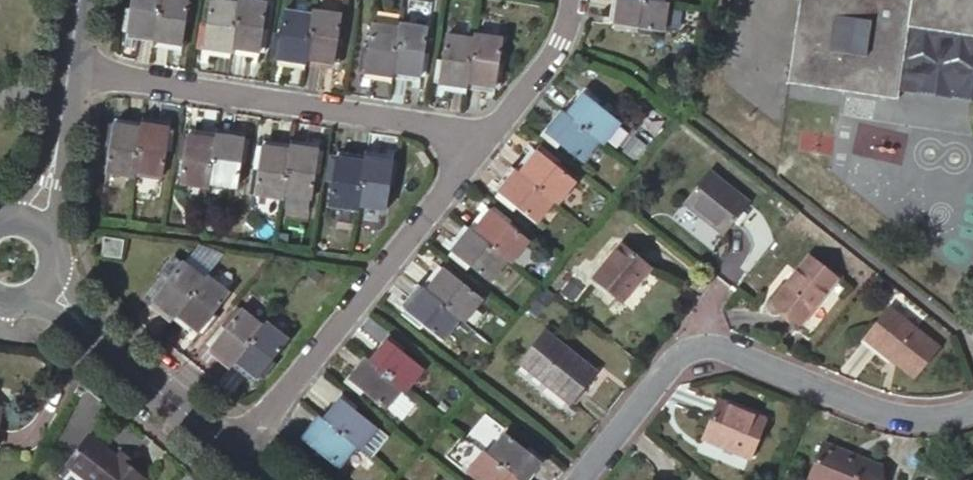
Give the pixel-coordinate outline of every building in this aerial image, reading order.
[(129,10),(125,9),(121,31),(154,36),(159,0),(131,0),(129,10)] [(154,36),(153,41),(185,46),(188,24),(184,23),(187,0),(159,0),(154,36)] [(220,0),(207,0),(203,26),(198,26),(195,48),(227,53),(228,48),(235,2),(220,0)] [(254,0),(235,0),(235,2),(228,48),(260,52),(263,30),(259,30),(263,1),(254,0)] [(667,4),(662,3),(644,0),(616,0),(611,28),(634,31),(634,27),(662,31),(667,4)] [(787,83),(895,99),(896,91),(906,26),(972,36),(972,0),(799,0),(787,83)] [(302,59),(309,14),(281,9),(277,38),(273,37),(269,59),(302,64),(302,59)] [(338,13),(310,9),(309,14),(302,59),(334,64),(338,42),(333,41),(338,13)] [(391,72),(398,27),(371,22),(366,50),(362,49),(358,72),(390,77),(391,72)] [(427,26),(399,22),(398,27),(391,72),(423,78),(427,55),(422,55),(427,26)] [(906,26),(896,91),(972,102),(972,36),(906,26)] [(465,83),(473,38),(445,33),(440,62),(436,61),(432,83),(464,88),(465,83)] [(501,38),(474,33),(473,38),(465,83),(497,89),(501,67),(496,66),(501,38)] [(598,141),(602,144),(620,122),(583,92),(565,114),(598,141)] [(580,163),(598,141),(565,114),(561,111),(544,133),(580,163)] [(105,175),(132,179),(133,174),(140,129),(108,124),(105,146),(109,147),(105,175)] [(140,129),(133,174),(161,178),(165,150),(170,151),(173,129),(141,124),(140,129)] [(179,186),(207,190),(208,185),(215,140),(182,135),(179,157),(183,158),(179,186)] [(215,140),(208,185),(235,189),(240,161),(244,162),(247,140),(215,135),(215,140)] [(613,151),(621,157),(630,146),(622,140),(613,151)] [(254,197),(281,201),(282,196),(289,151),(257,146),(253,168),(258,169),(254,197)] [(289,151),(282,196),(310,200),(314,172),(318,173),(322,151),(290,146),(289,151)] [(554,201),(558,204),(575,183),(553,165),(556,161),(538,147),(518,173),(554,201)] [(328,208),(356,212),(356,207),(363,161),(331,157),(328,179),(332,180),(328,208)] [(363,161),(356,207),(384,211),(388,183),(393,184),(396,161),(364,157),(363,161)] [(258,169),(253,168),(251,168),(247,196),(254,197),(258,169)] [(536,223),(554,201),(518,173),(514,169),(494,195),(511,209),(514,205),(536,223)] [(708,170),(682,202),(722,236),(748,203),(708,170)] [(507,260),(511,263),(528,241),(506,223),(509,220),(491,206),(471,231),(507,260)] [(489,282),(507,260),(471,231),(467,228),(446,253),(464,267),(467,264),(489,282)] [(122,240),(103,238),(101,256),(119,258),(122,240)] [(620,303),(649,268),(620,244),(591,278),(620,303)] [(198,247),(185,262),(203,277),(216,262),(198,247)] [(800,323),(835,280),(806,257),(771,300),(800,323)] [(175,315),(204,279),(182,262),(164,284),(160,281),(146,299),(172,319),(175,315)] [(461,319),(465,323),(483,301),(460,283),(463,279),(446,265),(425,291),(461,319)] [(228,293),(207,275),(204,279),(175,315),(200,335),(214,318),(211,315),(228,293)] [(444,341),(461,319),(425,291),(421,287),(401,313),(418,327),(421,323),(444,341)] [(535,318),(553,297),(541,287),(523,308),(529,313),(535,318)] [(237,305),(219,328),(223,330),(241,308),(237,305)] [(939,347),(887,307),(861,339),(913,380),(939,347)] [(234,362),(263,326),(241,308),(223,330),(219,328),(205,345),(231,365),(234,362)] [(529,313),(523,308),(518,315),(523,319),(529,313)] [(287,339),(266,322),(263,326),(234,362),(259,382),(273,364),(270,362),(287,339)] [(543,330),(517,362),(569,404),(595,372),(543,330)] [(386,339),(368,360),(401,387),(405,390),(423,368),(386,339)] [(368,360),(364,357),(347,379),(384,409),(401,387),(368,360)] [(340,398),(322,420),(355,446),(359,449),(376,427),(340,398)] [(701,439),(749,458),(764,420),(716,401),(701,439)] [(322,420),(318,416),(301,438),(337,468),(355,446),(322,420)] [(486,455),(517,479),(525,479),(540,462),(503,433),(486,455)] [(115,456),(93,439),(71,468),(87,479),(143,479),(144,479),(130,468),(115,456)] [(879,467),(821,443),(806,479),(874,479),(879,467)] [(120,450),(115,456),(130,468),(135,462),(120,450)] [(482,451),(464,473),(473,479),(517,479),(486,455),(482,451)]
